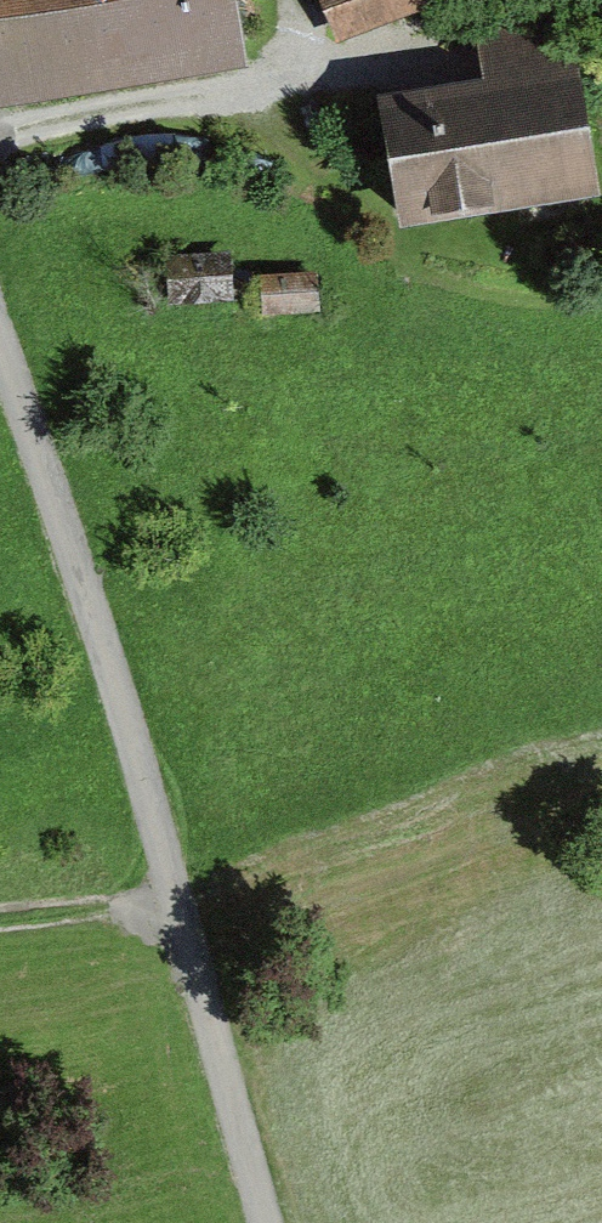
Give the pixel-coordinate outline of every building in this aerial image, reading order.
[(22,101),(259,56),(248,0),(2,0),(22,101)] [(350,33),(434,2),(434,0),(337,0),(350,33)] [(415,98),(442,231),(601,198),(601,122),(578,8),(488,26),(499,81),(415,98)] [(171,310),(235,307),(232,257),(168,260),(171,310)] [(263,324),(321,319),(317,277),(260,282),(263,324)]
